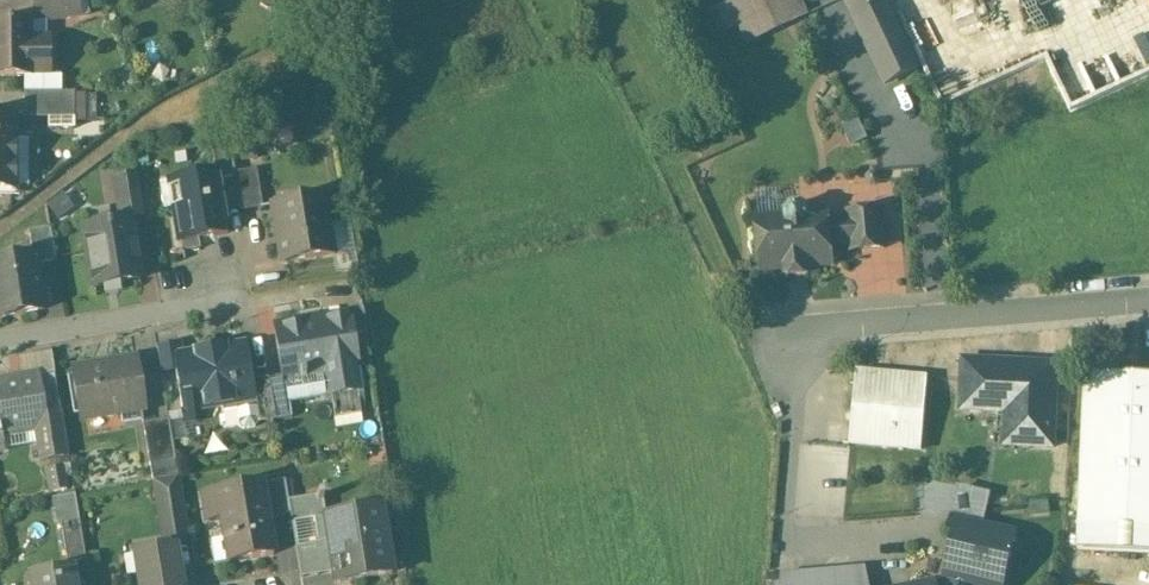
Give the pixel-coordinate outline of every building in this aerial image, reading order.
[(37,24),(79,17),(76,0),(32,0),(37,24)] [(786,0),(765,0),(774,19),(765,23),(770,34),(797,21),(786,0)] [(920,67),(888,0),(843,0),(884,85),(920,67)] [(0,24),(0,76),(30,76),(29,23),(0,24)] [(74,92),(24,93),(24,112),(74,111),(74,92)] [(0,117),(0,165),(14,165),(13,117),(0,117)] [(229,140),(210,143),(215,173),(217,173),(218,180),(235,177),(235,173),(229,140)] [(0,165),(0,190),(14,190),(14,165),(0,165)] [(256,170),(235,173),(235,177),(241,212),(263,208),(256,170)] [(215,173),(170,180),(180,242),(228,234),(218,180),(217,173),(215,173)] [(138,175),(120,178),(126,215),(144,212),(138,175)] [(322,196),(273,204),(283,263),(331,255),(322,196)] [(827,216),(810,217),(809,212),(802,205),(792,207),(786,214),(786,219),(759,221),(763,270),(786,268),(787,276),(809,275),(808,266),(831,264),(829,246),(852,245),(850,221),(827,223),(827,216)] [(882,211),(849,214),(850,221),(852,245),(852,251),(885,249),(882,211)] [(131,220),(84,228),(93,287),(141,279),(131,220)] [(50,227),(28,230),(33,256),(35,256),(36,264),(56,261),(50,227)] [(0,261),(0,317),(43,310),(36,264),(35,256),(33,256),(0,261)] [(363,308),(347,311),(348,315),(349,315),(353,336),(367,334),(363,308)] [(348,315),(276,327),(284,376),(285,376),(301,373),(302,380),(306,379),(305,372),(326,369),(330,396),(357,391),(352,360),(357,359),(353,336),(349,315),(348,315)] [(246,344),(173,356),(183,412),(181,412),(182,420),(183,425),(195,423),(193,411),(222,406),(223,413),(220,418),(221,425),(225,428),(239,426),(243,429),(255,427),(258,423),(256,408),(257,408),(252,382),(246,344)] [(135,360),(111,364),(111,365),(74,371),(82,419),(143,409),(135,360)] [(1086,371),(1077,549),(1148,552),(1148,373),(1086,371)] [(928,378),(857,372),(850,444),(921,450),(928,378)] [(55,375),(37,378),(45,428),(42,428),(45,442),(65,439),(55,375)] [(0,382),(0,435),(42,428),(45,428),(37,378),(36,376),(0,382)] [(284,376),(268,379),(275,420),(291,417),(285,376),(284,376)] [(268,379),(252,382),(257,408),(256,408),(258,423),(275,420),(268,379)] [(169,420),(143,424),(149,464),(175,459),(169,422),(169,420)] [(182,420),(169,422),(172,442),(185,440),(183,425),(182,420)] [(65,439),(45,442),(48,459),(68,455),(65,439)] [(175,459),(149,464),(152,481),(178,477),(175,459)] [(285,481),(261,485),(267,518),(290,515),(288,502),(285,481)] [(261,485),(203,495),(207,521),(221,518),(228,563),(273,555),(267,518),(261,485)] [(315,497),(288,502),(290,515),(296,550),(329,544),(325,518),(323,503),(324,503),(322,495),(315,497)] [(181,498),(165,501),(170,537),(187,534),(181,498)] [(983,515),(956,509),(954,520),(980,526),(983,515)] [(325,518),(329,544),(333,573),(335,584),(392,575),(388,552),(382,552),(375,510),(325,518)] [(79,520),(61,523),(67,563),(85,560),(79,520)] [(980,526),(954,520),(949,540),(954,541),(946,577),(968,582),(976,584),(979,573),(1004,579),(1015,534),(980,526)] [(329,544),(296,550),(301,578),(333,573),(329,544)] [(134,552),(139,584),(181,584),(175,545),(134,552)] [(31,575),(33,584),(73,584),(70,569),(31,575)]
